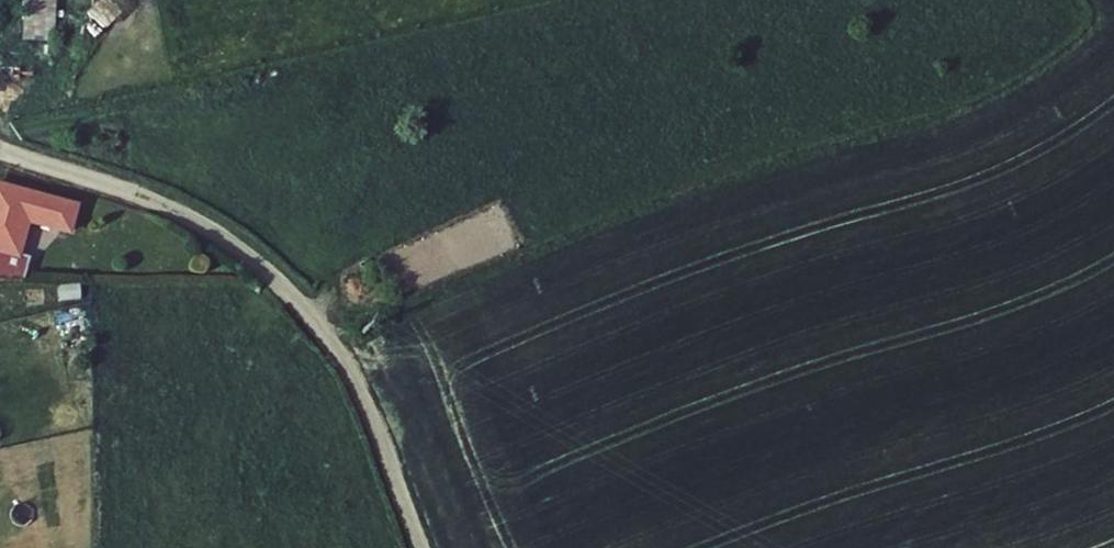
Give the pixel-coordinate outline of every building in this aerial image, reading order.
[(55,40),(56,0),(24,0),(23,39),(55,40)] [(126,4),(122,0),(98,0),(87,12),(104,28),(126,4)] [(15,277),(21,257),(25,258),(35,226),(75,238),(83,212),(2,187),(0,195),(0,272),(15,277)]
